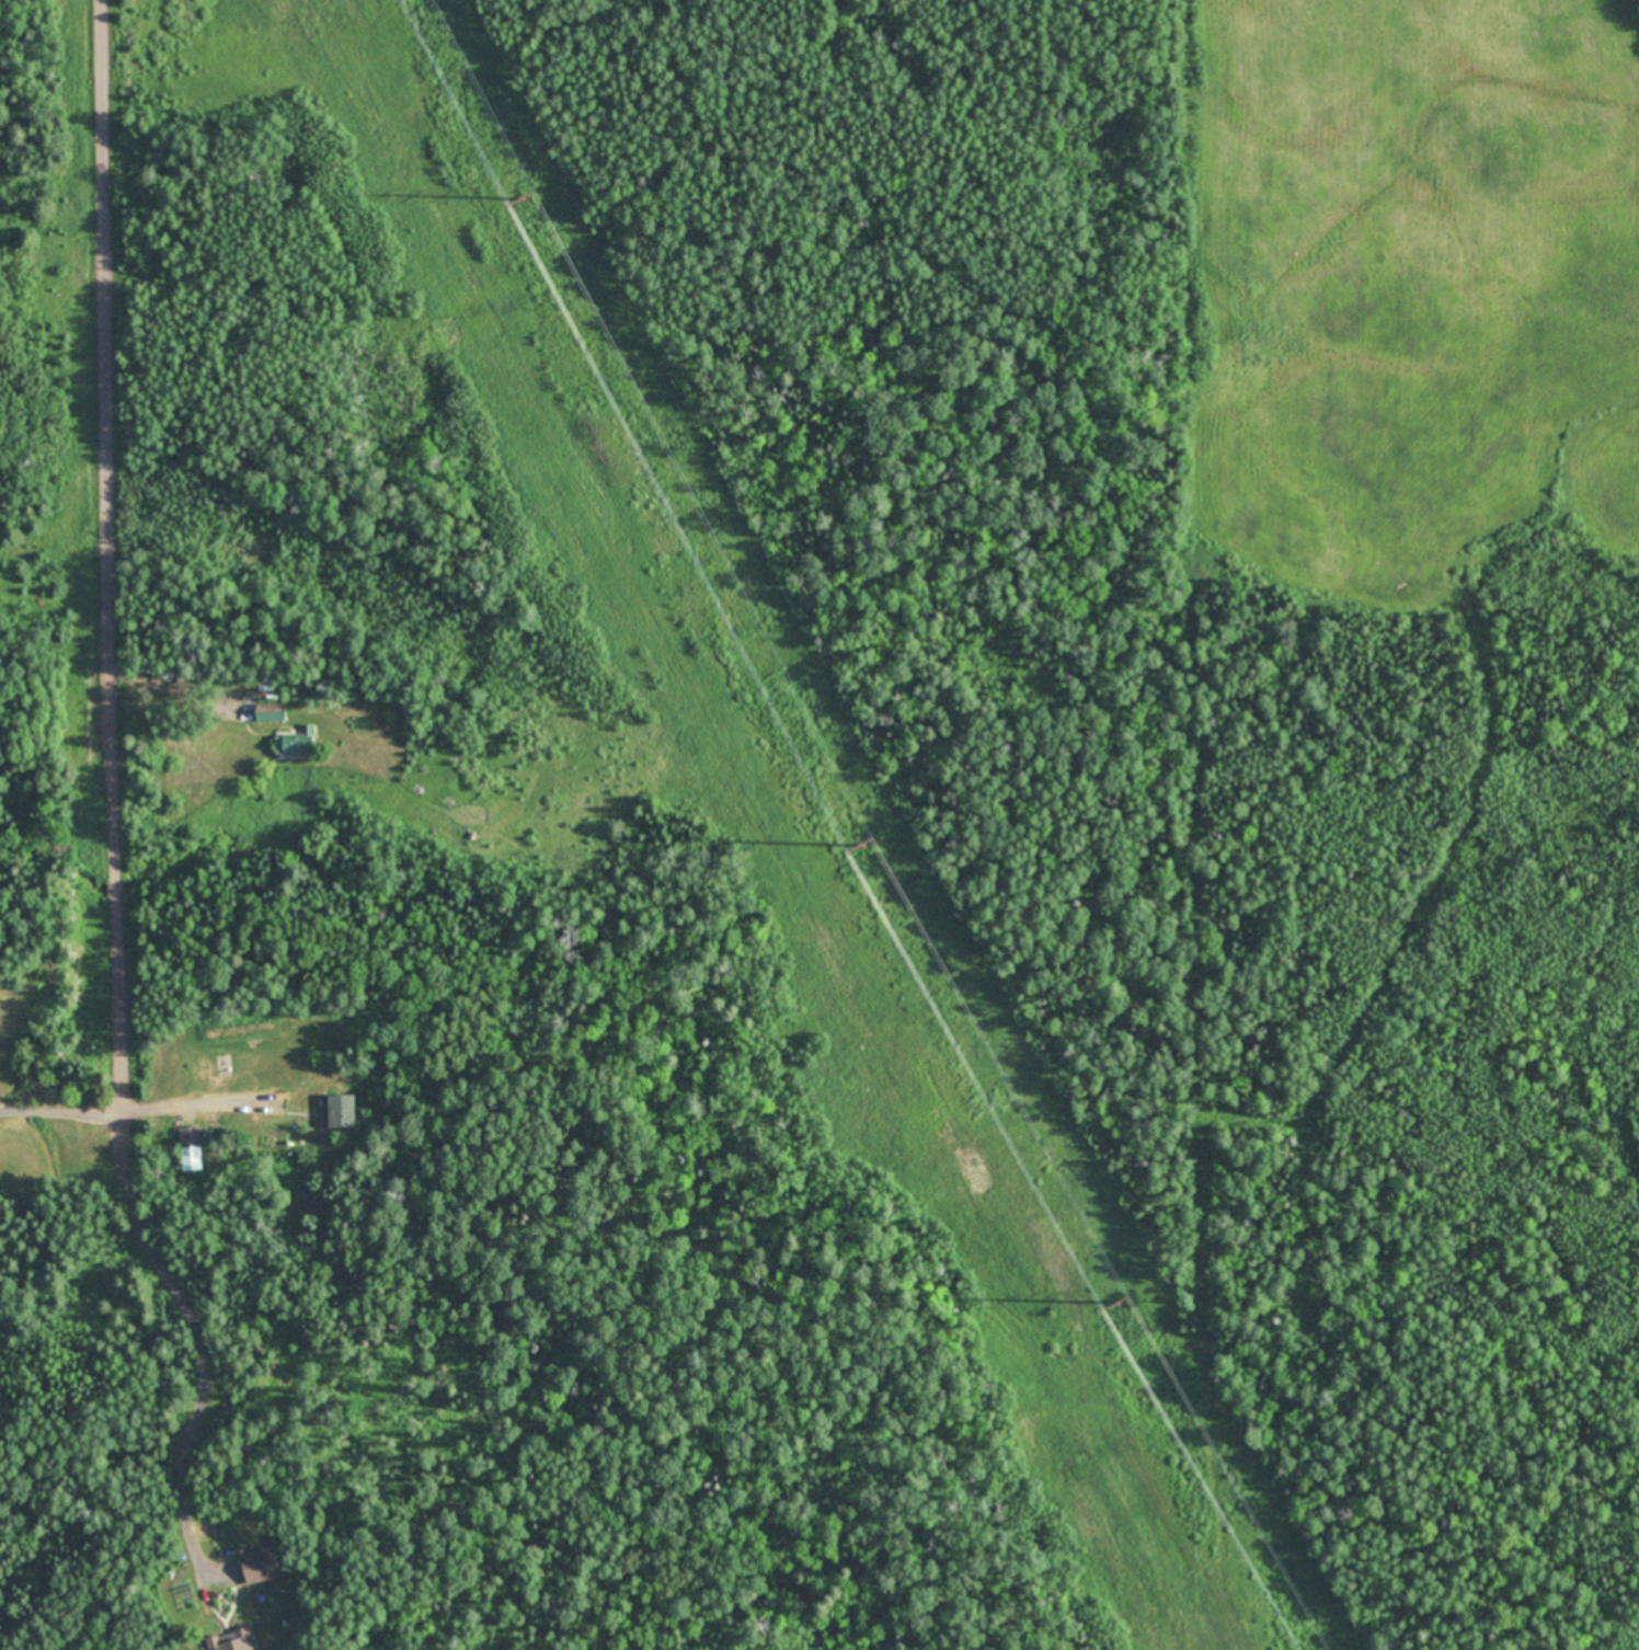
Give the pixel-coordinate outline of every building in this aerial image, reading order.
[(286,723),(286,706),(257,706),(257,723),(286,723)] [(313,736),(277,737),(277,756),(313,756),(313,736)] [(218,1075),(230,1075),(230,1057),(218,1057),(218,1075)] [(355,1129),(355,1096),(322,1096),(322,1129),(355,1129)] [(181,1173),(201,1173),(201,1128),(180,1128),(181,1173)] [(246,1585),(281,1576),(274,1548),(239,1556),(246,1585)] [(248,1628),(208,1638),(211,1649),(254,1649),(248,1628)]
